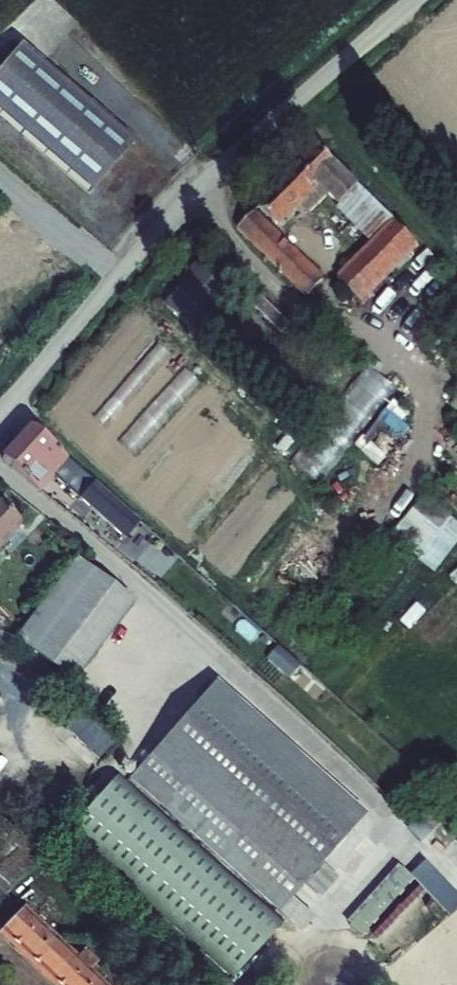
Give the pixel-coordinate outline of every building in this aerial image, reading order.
[(90,192),(134,141),(20,43),(0,66),(0,115),(90,192)] [(337,269),(369,303),(390,281),(379,270),(414,237),(321,143),(262,202),(279,220),(321,178),(375,233),(337,269)] [(254,209),(239,225),(307,292),(323,276),(254,209)] [(200,269),(177,294),(215,330),(232,314),(219,300),(237,283),(207,253),(196,264),(200,269)] [(330,473),(387,382),(361,366),(304,457),(330,473)] [(37,485),(53,466),(125,530),(139,513),(30,417),(0,450),(0,452),(37,485)] [(430,572),(456,544),(456,522),(426,494),(389,534),(430,572)] [(23,527),(0,504),(0,550),(23,527)] [(80,559),(20,636),(76,680),(136,602),(80,559)] [(125,729),(269,863),(332,797),(186,663),(125,729)] [(57,724),(95,759),(113,739),(75,705),(57,724)] [(125,729),(113,741),(256,877),(269,863),(125,729)] [(113,741),(101,754),(245,889),(256,877),(113,741)] [(88,752),(36,807),(196,958),(249,904),(88,752)] [(400,863),(347,913),(372,940),(425,890),(400,863)] [(10,933),(64,984),(107,984),(95,973),(102,965),(88,952),(84,955),(79,950),(75,953),(31,910),(10,933)]
